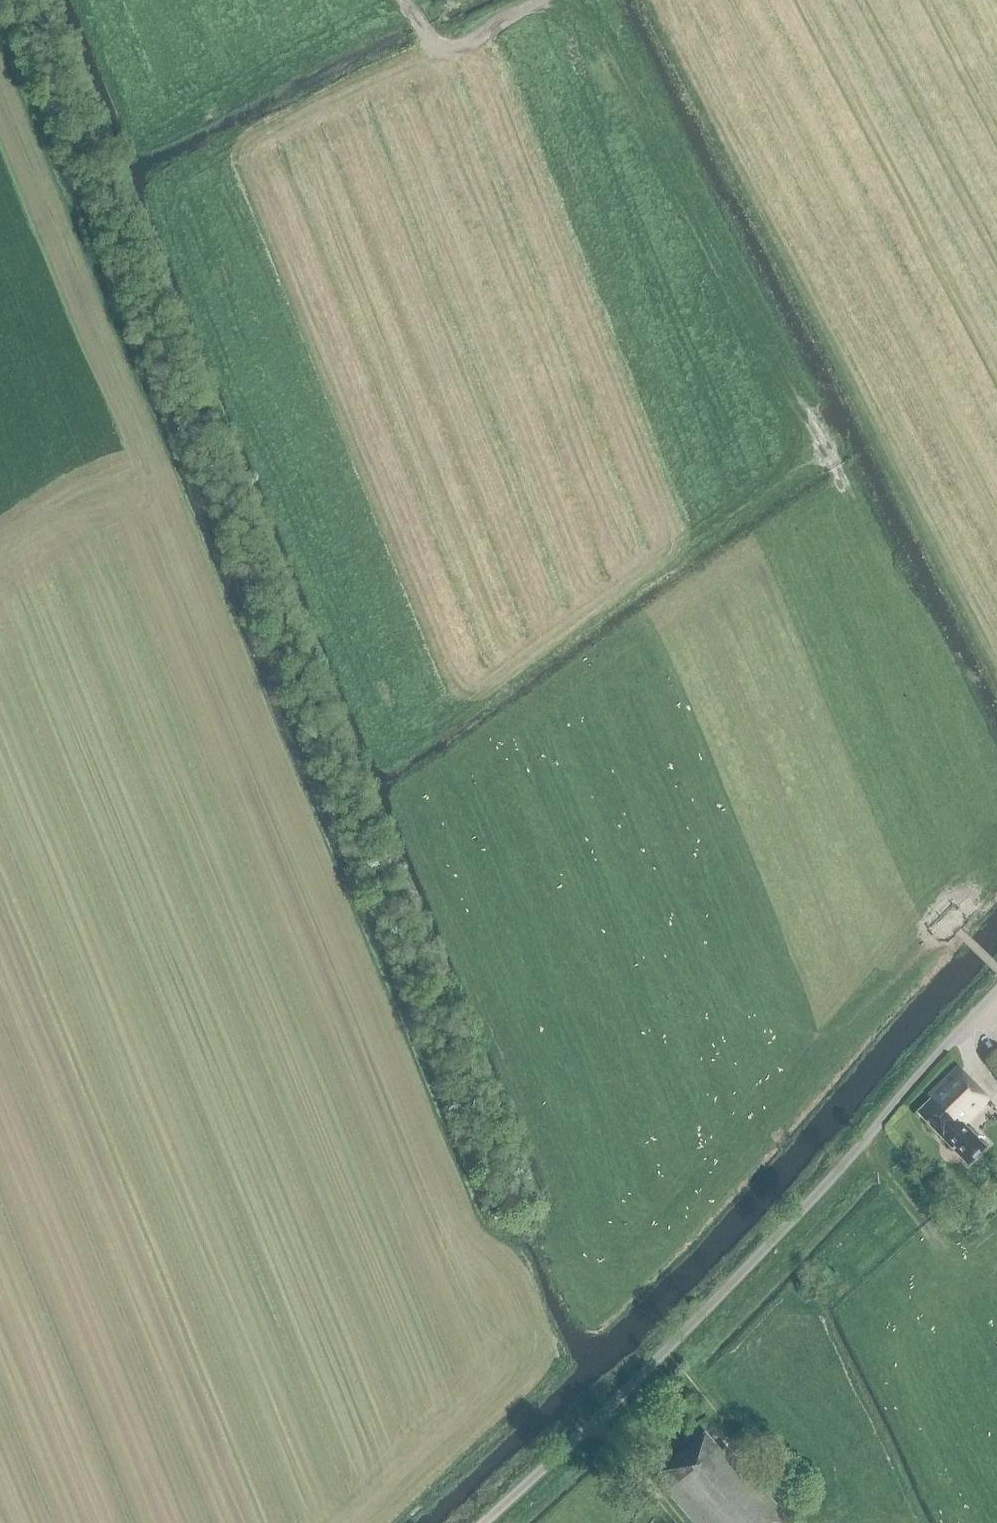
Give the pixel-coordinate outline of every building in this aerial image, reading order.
[(987,1061),(996,1073),(996,1053),(987,1061)] [(989,1100),(957,1067),(927,1096),(930,1099),(917,1112),(968,1165),(986,1147),(963,1124),(989,1100)] [(730,1446),(725,1451),(708,1432),(661,1473),(662,1474),(656,1480),(695,1522),(791,1522),(794,1520),(730,1446)] [(741,1451),(747,1457),(756,1449),(750,1442),(741,1451)]
